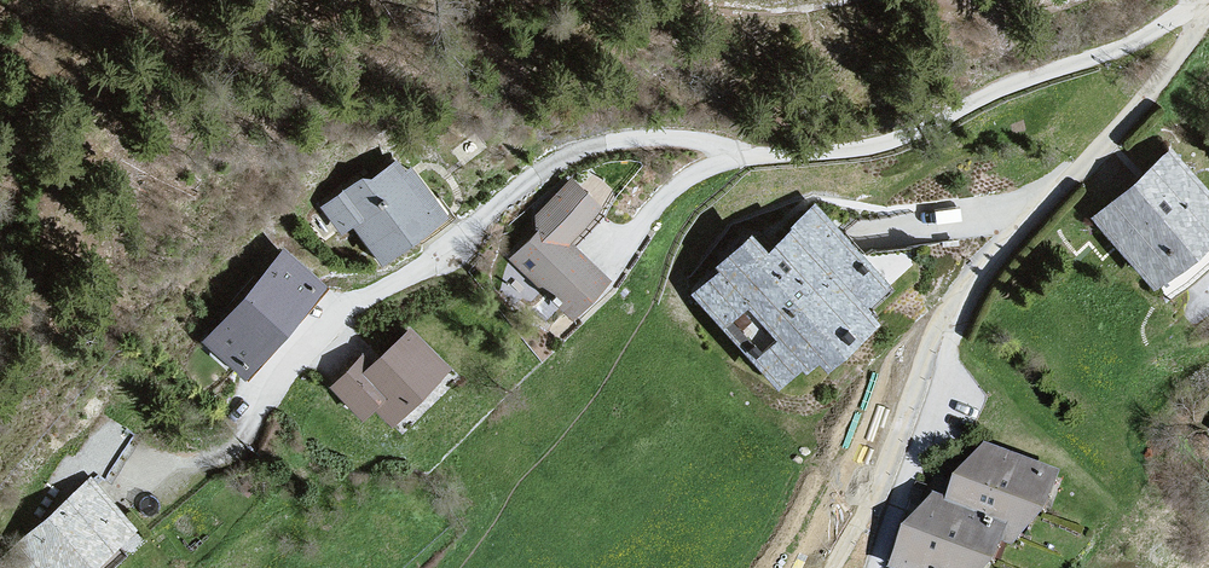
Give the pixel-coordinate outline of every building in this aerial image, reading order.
[(1103,224),(1162,291),(1208,253),(1208,189),(1181,161),(1103,224)] [(406,166),(327,208),(395,273),(461,222),(406,166)] [(609,219),(576,183),(507,255),(588,329),(621,290),(576,253),(609,219)] [(880,282),(812,210),(765,254),(750,238),(695,289),(778,377),(880,282)] [(281,250),(208,334),(243,365),(317,281),(281,250)] [(410,331),(344,388),(397,437),(458,373),(410,331)] [(906,567),(1016,567),(1017,562),(1059,528),(1077,485),(992,458),(956,513),(943,505),(919,544),(906,567)] [(0,564),(0,567),(104,567),(141,536),(90,482),(0,564)]
